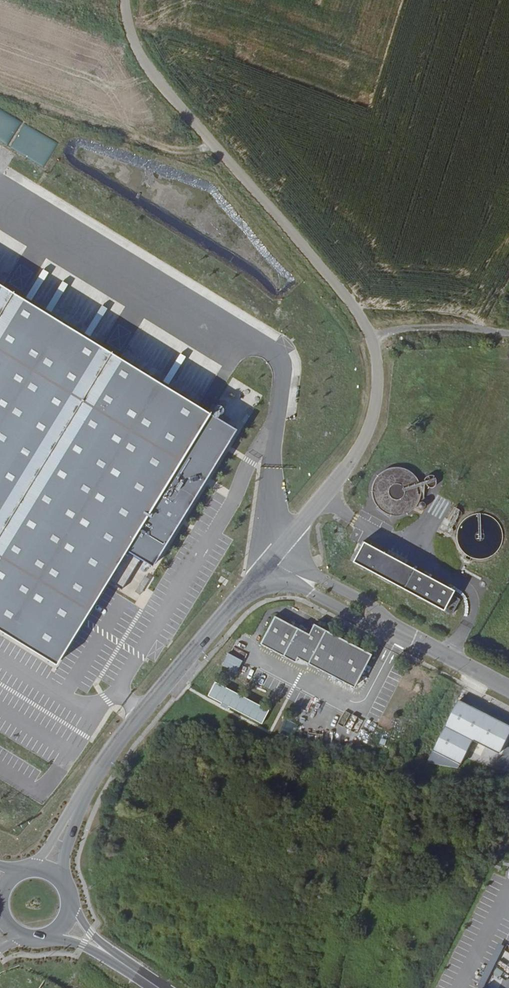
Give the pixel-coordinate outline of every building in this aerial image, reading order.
[(21,121),(0,109),(0,141),(8,145),(21,121)] [(20,124),(9,148),(45,165),(56,141),(20,124)] [(0,276),(0,627),(57,661),(126,548),(153,565),(240,423),(0,276)] [(456,590),(364,540),(353,561),(445,611),(456,590)] [(260,647),(288,662),(291,658),(297,661),(354,690),(372,657),(314,627),(309,637),(275,619),(260,647)] [(229,653),(223,665),(237,672),(243,661),(229,653)] [(270,711),(216,681),(209,695),(262,725),(270,711)] [(459,704),(447,725),(434,751),(460,765),(473,742),(499,756),(508,736),(508,730),(459,704)] [(347,712),(340,726),(351,731),(359,717),(347,712)] [(285,719),(280,729),(291,734),(296,724),(285,719)] [(426,763),(459,768),(460,765),(434,751),(426,763)]
